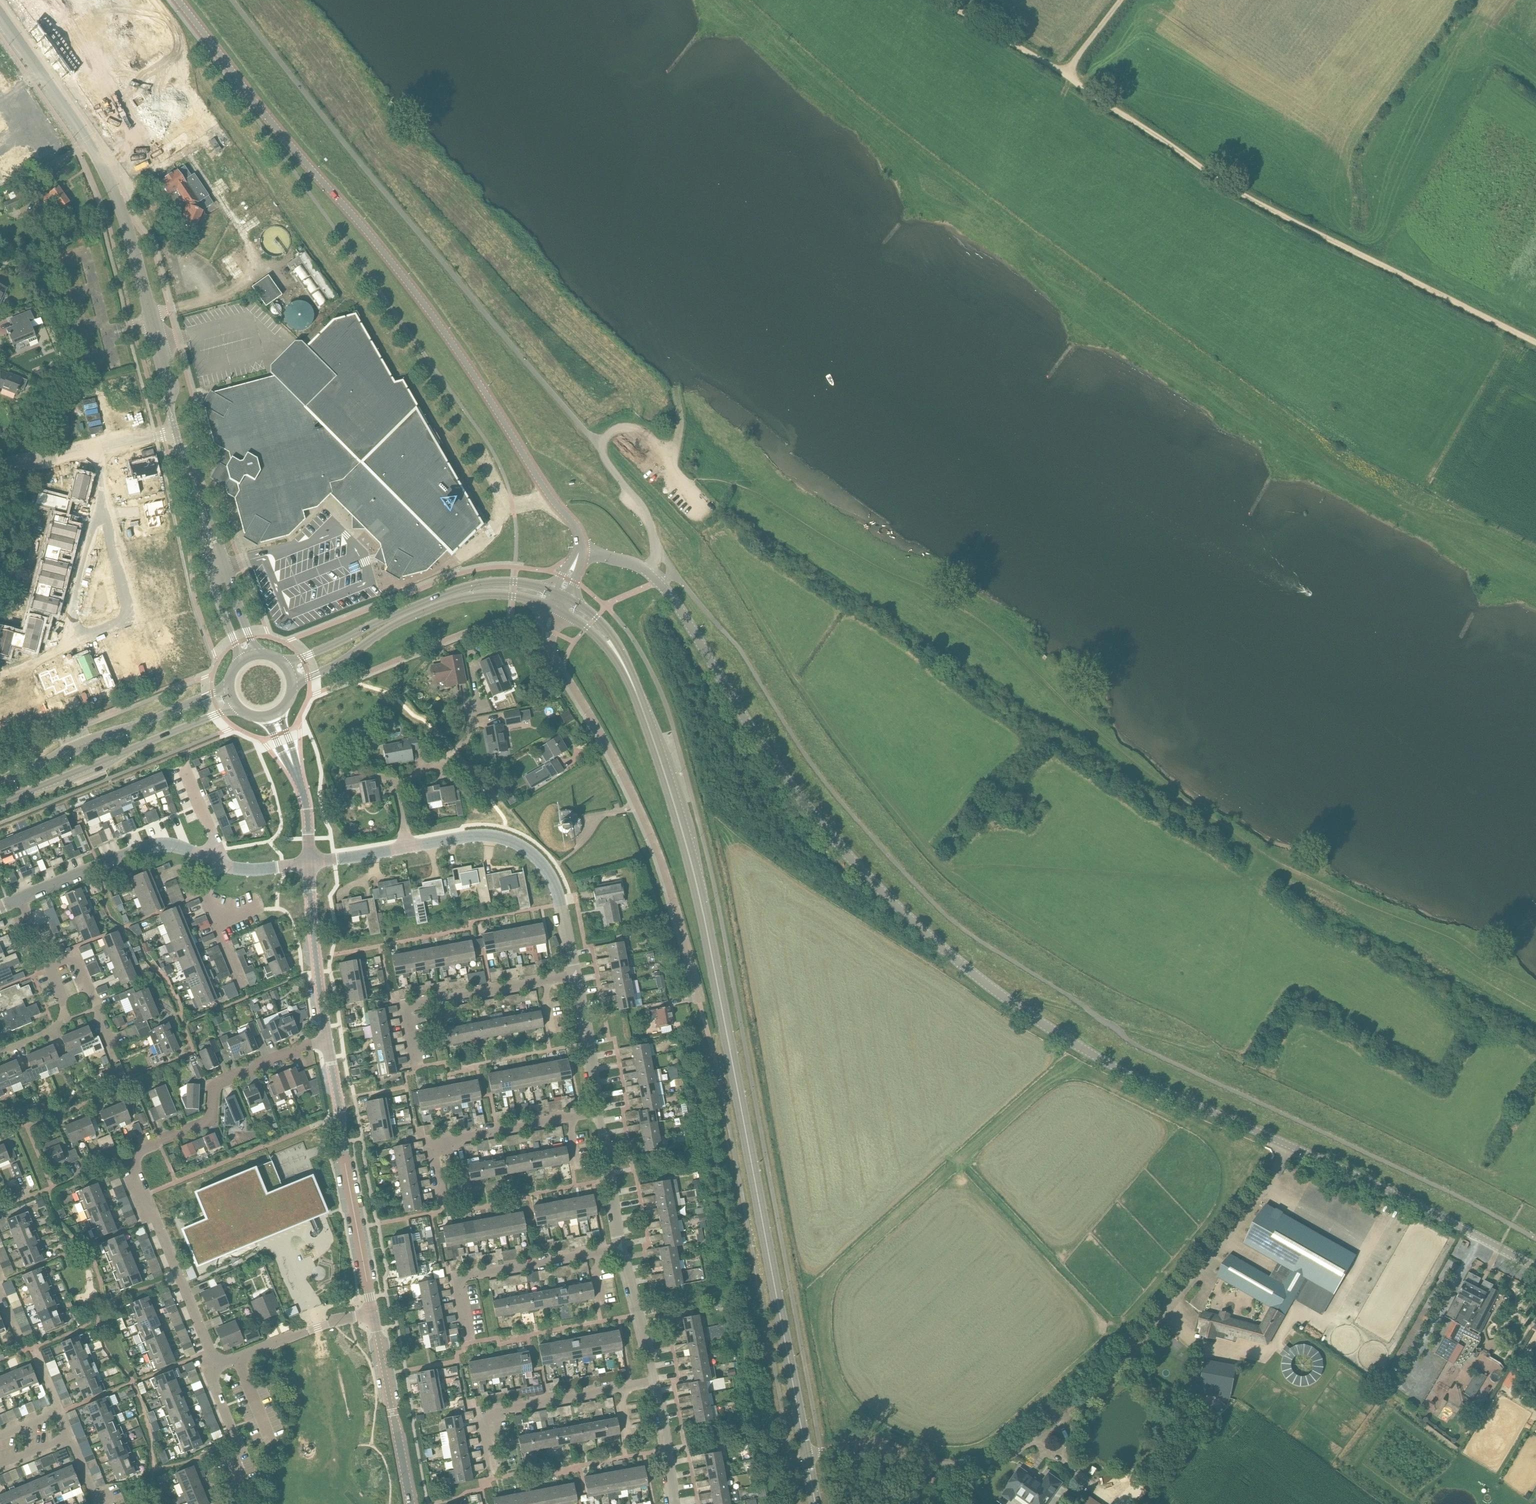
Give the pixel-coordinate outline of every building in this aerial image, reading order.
[(215,139),(209,142),(217,153),(222,150),(215,139)] [(190,176),(189,176),(184,167),(178,171),(173,174),(172,173),(165,178),(166,179),(160,182),(168,195),(183,217),(180,223),(195,229),(202,211),(213,203),(194,173),(190,176)] [(3,203),(7,211),(30,201),(24,188),(26,188),(24,182),(11,188),(14,192),(8,194),(11,200),(3,203)] [(56,212),(62,208),(70,202),(59,186),(50,193),(43,198),(46,203),(48,202),(56,212)] [(336,297),(307,251),(289,262),(318,308),(336,297)] [(251,287),(265,307),(282,295),(268,275),(251,287)] [(291,300),(282,323),(306,332),(315,308),(291,300)] [(23,321),(13,325),(14,327),(7,330),(15,348),(14,344),(21,341),(22,342),(28,340),(30,343),(37,340),(30,321),(34,319),(31,311),(20,315),(23,321)] [(403,380),(395,382),(356,314),(334,320),(307,346),(306,346),(311,352),(280,382),(311,413),(318,405),(368,455),(417,406),(403,380)] [(1,388),(17,394),(19,388),(24,390),(28,381),(23,379),(23,378),(9,373),(8,374),(1,371),(0,372),(0,388),(1,388)] [(328,484),(342,480),(368,455),(318,405),(311,413),(280,382),(276,377),(216,393),(215,395),(211,393),(203,405),(207,408),(206,409),(215,443),(230,451),(232,460),(230,465),(234,480),(238,483),(241,491),(236,499),(245,532),(247,533),(245,537),(257,545),(260,541),(261,542),(288,534),(304,519),(302,510),(317,506),(330,493),(328,484)] [(438,446),(439,444),(417,406),(368,455),(342,480),(328,484),(330,493),(331,493),(356,518),(356,522),(359,525),(363,525),(381,543),(453,472),(438,446)] [(129,485),(127,485),(129,496),(141,493),(138,481),(138,479),(155,475),(157,475),(154,460),(147,462),(146,463),(146,464),(139,466),(139,464),(130,466),(133,477),(128,478),(128,479),(128,480),(129,485)] [(483,525),(482,522),(453,472),(381,543),(387,567),(389,568),(387,572),(399,579),(402,575),(403,576),(426,570),(447,550),(452,555),(483,525)] [(77,474),(71,499),(85,502),(91,478),(77,474)] [(39,492),(36,505),(63,511),(64,506),(68,507),(69,500),(39,492)] [(163,501),(143,505),(146,520),(147,520),(149,529),(162,526),(160,517),(164,516),(163,510),(164,510),(163,501)] [(0,633),(0,656),(8,658),(11,647),(35,653),(43,623),(48,624),(51,613),(56,615),(60,601),(49,599),(52,588),(63,590),(69,565),(58,562),(61,551),(72,554),(78,528),(67,525),(69,519),(52,515),(50,523),(53,523),(32,609),(25,636),(20,635),(21,632),(2,627),(0,633)] [(153,651),(147,636),(136,641),(142,655),(153,651)] [(90,654),(77,659),(83,673),(78,676),(81,684),(95,678),(100,692),(115,686),(103,655),(92,660),(90,654)] [(447,663),(432,666),(433,673),(432,674),(433,677),(434,676),(435,683),(446,681),(447,687),(466,683),(461,656),(446,658),(447,663)] [(494,695),(510,688),(497,656),(481,663),(494,695)] [(40,674),(39,675),(45,690),(54,686),(57,693),(64,690),(66,695),(78,690),(71,674),(60,679),(55,668),(48,671),(40,674)] [(3,729),(11,725),(5,710),(4,710),(4,711),(0,702),(0,721),(3,729)] [(564,724),(573,719),(569,710),(560,714),(564,724)] [(506,725),(521,723),(519,711),(504,713),(506,725)] [(490,754),(500,752),(507,750),(502,725),(488,727),(490,742),(488,743),(490,754)] [(402,762),(413,760),(411,751),(419,749),(416,737),(408,739),(402,740),(403,743),(384,746),(387,763),(402,760),(402,762)] [(555,757),(558,755),(567,750),(559,737),(547,744),(540,749),(543,754),(550,750),(555,757)] [(235,752),(233,746),(232,745),(217,751),(222,763),(239,755),(237,751),(235,752)] [(222,777),(242,768),(239,761),(241,760),(239,755),(222,763),(227,774),(221,776),(222,777)] [(545,767),(552,778),(564,771),(556,759),(545,767)] [(232,786),(249,779),(247,774),(244,775),(242,768),(222,777),(226,788),(231,785),(232,786)] [(156,793),(168,789),(168,788),(162,774),(155,776),(154,774),(149,776),(156,793)] [(360,787),(363,804),(379,801),(376,781),(367,782),(366,775),(345,778),(348,789),(360,787)] [(145,798),(156,793),(149,776),(150,778),(143,781),(142,779),(138,781),(145,798)] [(236,797),(251,791),(248,784),(251,783),(249,779),(232,786),(234,792),(229,794),(231,799),(236,797)] [(138,801),(145,798),(138,781),(133,783),(134,785),(127,788),(133,803),(135,807),(140,805),(138,801)] [(439,785),(425,788),(428,803),(441,801),(442,804),(448,803),(448,806),(456,804),(458,816),(463,815),(459,790),(454,791),(453,786),(440,789),(439,785)] [(122,807),(133,803),(127,788),(120,791),(119,788),(115,790),(122,807)] [(110,812),(122,807),(115,790),(110,792),(111,794),(104,797),(110,812)] [(212,807),(221,804),(221,803),(222,803),(218,791),(207,795),(212,807)] [(241,809),(258,802),(256,797),(254,798),(251,791),(236,797),(241,809)] [(110,812),(104,797),(97,800),(96,798),(92,800),(99,817),(101,822),(112,817),(110,812)] [(87,822),(99,817),(92,800),(87,801),(88,804),(81,807),(87,822)] [(172,815),(178,812),(173,802),(168,804),(172,815)] [(261,814),(260,813),(258,807),(260,806),(258,802),(241,809),(244,815),(239,817),(241,822),(246,820),(261,814)] [(215,813),(224,809),(221,804),(212,807),(215,813)] [(155,822),(160,820),(155,809),(150,811),(155,822)] [(149,824),(155,822),(150,811),(144,813),(149,824)] [(250,832),(265,826),(262,818),(265,817),(263,812),(260,813),(261,814),(246,820),(250,832)] [(60,818),(54,821),(60,836),(75,829),(71,820),(68,822),(64,814),(59,816),(60,818)] [(132,831),(137,829),(133,818),(127,821),(132,831)] [(569,819),(568,819),(566,818),(564,819),(562,820),(560,821),(559,824),(558,826),(559,829),(560,830),(562,832),(563,833),(566,833),(568,833),(570,831),(572,830),(573,828),(573,826),(573,823),(571,821),(569,819)] [(222,830),(230,827),(228,820),(219,824),(222,830)] [(48,840),(60,836),(54,821),(47,824),(46,821),(41,823),(48,840)] [(126,834),(132,831),(127,821),(122,823),(126,834)] [(37,845),(48,840),(41,823),(36,825),(37,827),(31,830),(37,845)] [(224,836),(229,834),(233,832),(230,827),(222,830),(224,836)] [(109,841),(114,839),(110,828),(104,830),(109,841)] [(25,850),(37,845),(31,830),(24,833),(23,831),(18,832),(25,850)] [(103,843),(109,841),(104,830),(99,832),(103,843)] [(14,854),(25,850),(18,832),(14,834),(14,837),(8,840),(14,854)] [(14,854),(8,840),(1,842),(0,841),(0,855),(2,859),(14,854)] [(79,850),(75,851),(72,844),(64,847),(70,860),(81,855),(79,850)] [(485,875),(486,875),(483,863),(483,867),(480,868),(481,870),(472,871),(471,866),(452,869),(453,877),(447,878),(452,898),(458,897),(456,890),(470,888),(469,886),(471,886),(471,885),(477,884),(481,904),(491,903),(489,890),(488,891),(485,875)] [(488,891),(489,890),(501,888),(502,893),(509,892),(509,891),(510,890),(516,889),(520,909),(530,907),(523,868),(522,868),(523,872),(520,873),(520,875),(512,876),(511,870),(486,875),(485,875),(488,891)] [(134,889),(153,881),(149,871),(130,879),(134,889)] [(411,889),(410,885),(409,877),(408,877),(409,881),(406,882),(406,884),(398,885),(397,879),(377,883),(381,902),(387,901),(388,903),(395,902),(395,900),(396,900),(396,899),(402,898),(406,919),(416,917),(411,889)] [(428,923),(427,922),(424,902),(430,901),(431,901),(431,897),(444,895),(441,879),(422,883),(423,889),(415,890),(414,888),(411,889),(416,917),(417,925),(428,923)] [(138,898),(157,890),(153,881),(134,889),(138,898)] [(597,907),(599,907),(604,906),(607,924),(620,921),(617,921),(614,904),(617,903),(616,899),(624,898),(621,881),(620,882),(604,885),(604,886),(605,885),(605,887),(593,889),(597,907)] [(86,887),(66,895),(69,902),(66,903),(68,908),(85,901),(83,894),(88,892),(86,887)] [(142,907),(161,900),(157,890),(138,898),(142,907)] [(381,933),(379,924),(373,894),(373,898),(370,899),(371,901),(362,902),(361,896),(342,900),(345,916),(358,913),(359,917),(361,916),(360,916),(366,915),(370,935),(381,933)] [(146,916),(164,909),(161,900),(142,907),(146,916)] [(75,918),(90,912),(85,901),(68,908),(70,912),(72,911),(75,918)] [(164,924),(183,916),(179,907),(160,914),(164,924)] [(78,931),(95,924),(90,912),(75,918),(78,925),(76,926),(78,931)] [(168,934),(187,926),(183,916),(164,924),(168,934)] [(85,942),(100,936),(95,924),(78,931),(79,935),(82,934),(85,942)] [(138,924),(129,928),(131,931),(138,936),(143,934),(138,924)] [(260,942),(277,935),(275,930),(273,931),(270,924),(255,930),(260,942)] [(539,945),(546,944),(542,924),(532,926),(536,949),(539,949),(539,945)] [(172,943),(190,935),(187,926),(168,934),(172,943)] [(533,950),(536,949),(532,926),(522,928),(526,947),(532,946),(533,950)] [(519,949),(526,947),(522,928),(512,929),(517,953),(520,952),(519,949)] [(513,954),(517,953),(512,929),(502,931),(506,951),(513,950),(513,954)] [(499,952),(506,951),(502,931),(492,933),(497,957),(500,956),(499,952)] [(105,951),(123,944),(118,932),(103,938),(106,945),(103,946),(105,951)] [(483,939),(475,940),(477,949),(485,948),(486,955),(493,953),(494,957),(497,957),(492,933),(482,935),(483,939)] [(10,940),(8,935),(0,938),(0,944),(10,940)] [(176,952),(194,944),(190,935),(172,943),(176,952)] [(265,954),(280,947),(277,940),(279,939),(277,935),(260,942),(254,944),(259,956),(265,954)] [(4,953),(2,949),(13,945),(10,940),(0,944),(0,955),(4,953)] [(475,961),(475,959),(471,941),(461,943),(466,967),(469,966),(468,962),(475,961)] [(463,967),(466,967),(461,943),(451,945),(455,965),(462,963),(463,967)] [(610,959),(626,956),(623,943),(607,946),(607,944),(604,945),(594,947),(595,953),(608,951),(609,957),(610,959)] [(79,948),(81,954),(92,949),(90,944),(79,948)] [(131,947),(125,949),(123,944),(105,951),(107,956),(110,955),(113,962),(131,954),(134,953),(131,947)] [(180,962),(198,954),(194,944),(176,952),(180,962)] [(218,945),(206,950),(209,957),(215,954),(217,959),(223,957),(218,945)] [(448,966),(455,965),(451,945),(441,947),(446,970),(449,970),(448,966)] [(269,965),(287,958),(285,953),(282,954),(280,947),(265,954),(269,965)] [(443,971),(446,970),(441,947),(432,948),(435,968),(442,967),(443,971)] [(429,969),(435,968),(432,948),(422,950),(426,974),(429,973),(429,969)] [(423,975),(426,974),(422,950),(412,952),(416,972),(422,971),(423,975)] [(409,973),(416,972),(412,952),(402,954),(407,978),(410,977),(409,973)] [(0,955),(0,966),(18,958),(16,953),(5,957),(4,953),(0,955)] [(138,964),(134,953),(131,954),(113,962),(115,968),(113,969),(115,974),(132,967),(138,964)] [(183,971),(202,963),(198,954),(180,962),(183,971)] [(403,978),(407,978),(402,954),(392,956),(396,976),(403,974),(403,978)] [(612,971),(628,968),(626,956),(610,959),(609,957),(597,960),(598,966),(610,963),(612,970),(612,971)] [(11,972),(10,968),(20,963),(18,958),(0,966),(0,977),(11,972)] [(274,977),(289,970),(286,963),(288,962),(287,958),(269,965),(272,972),(267,974),(269,979),(274,977)] [(342,974),(366,970),(365,966),(361,967),(360,960),(340,964),(342,974)] [(549,962),(542,963),(542,960),(538,961),(540,972),(543,971),(544,973),(551,972),(549,962)] [(89,972),(99,967),(97,961),(86,966),(89,972)] [(252,965),(248,967),(246,961),(241,963),(245,975),(255,971),(252,965)] [(187,980),(206,972),(202,963),(183,971),(187,980)] [(89,972),(91,977),(101,972),(99,967),(89,972)] [(132,967),(115,974),(117,978),(119,977),(122,985),(137,979),(132,967)] [(614,984),(631,981),(628,968),(612,971),(612,970),(599,972),(600,978),(613,976),(614,983),(614,984)] [(206,972),(187,980),(191,989),(209,981),(215,979),(211,970),(206,972)] [(362,973),(366,973),(366,970),(342,974),(344,984),(363,980),(362,973)] [(255,984),(253,979),(257,977),(255,971),(245,975),(250,986),(255,984)] [(484,971),(477,972),(479,981),(479,984),(486,983),(486,980),(484,971)] [(26,977),(23,972),(13,976),(11,972),(0,977),(0,988),(26,977)] [(477,972),(470,974),(471,976),(472,984),(472,986),(479,985),(480,985),(479,984),(479,981),(477,972)] [(369,989),(369,986),(365,987),(363,980),(344,984),(346,994),(369,989)] [(195,999),(213,991),(209,981),(191,989),(195,999)] [(617,997),(633,994),(631,981),(614,984),(614,983),(601,985),(603,991),(615,989),(617,996),(617,997)] [(96,989),(98,994),(109,990),(107,984),(96,989)] [(31,990),(29,985),(18,989),(17,985),(0,992),(0,993),(1,996),(0,997),(0,1003),(31,990)] [(133,1011),(153,1003),(148,989),(136,994),(134,988),(114,997),(116,1003),(128,998),(133,1011)] [(346,994),(348,1004),(367,1000),(366,993),(370,992),(369,989),(346,994)] [(24,1004),(23,999),(33,995),(31,990),(0,1003),(0,1009),(6,1007),(7,1011),(24,1004)] [(280,998),(276,990),(270,993),(274,1001),(280,998)] [(213,991),(192,1000),(196,1008),(222,998),(220,993),(215,995),(213,991)] [(619,1010),(629,1008),(635,1007),(633,994),(617,997),(617,996),(604,998),(605,1004),(618,1002),(619,1010)] [(138,1030),(149,1026),(147,1020),(159,1016),(153,1003),(133,1011),(136,1018),(133,1019),(138,1030)] [(24,1004),(2,1013),(4,1017),(0,1018),(2,1023),(39,1009),(36,1004),(26,1008),(24,1004)] [(385,1014),(398,1012),(397,1006),(384,1008),(384,1009),(368,1012),(371,1025),(387,1022),(386,1021),(385,1014)] [(669,1007),(649,1011),(650,1019),(656,1018),(658,1028),(673,1025),(669,1007)] [(0,1024),(0,1031),(10,1026),(12,1031),(32,1022),(30,1018),(41,1014),(39,1009),(2,1023),(0,1024)] [(279,1019),(287,1038),(299,1033),(291,1014),(290,1015),(288,1010),(277,1014),(279,1019)] [(536,1029),(543,1027),(540,1011),(528,1014),(531,1032),(536,1031),(536,1029)] [(526,1033),(531,1032),(528,1014),(515,1016),(518,1032),(526,1031),(526,1033)] [(112,1020),(116,1029),(126,1024),(122,1015),(112,1020)] [(511,1033),(518,1032),(515,1016),(503,1018),(507,1037),(512,1036),(511,1033)] [(256,1020),(261,1031),(267,1029),(262,1018),(256,1020)] [(400,1024),(399,1019),(399,1018),(386,1021),(387,1022),(371,1025),(373,1038),(389,1035),(389,1034),(388,1027),(400,1024)] [(502,1038),(507,1037),(503,1018),(491,1021),(494,1037),(501,1035),(502,1038)] [(275,1043),(287,1038),(279,1019),(267,1024),(275,1043)] [(487,1038),(494,1037),(491,1021),(479,1023),(482,1041),(487,1040),(487,1038)] [(154,1045),(174,1037),(168,1023),(151,1031),(149,1026),(138,1030),(142,1040),(151,1036),(154,1045)] [(258,1035),(254,1026),(254,1023),(246,1026),(248,1032),(239,1036),(246,1055),(258,1050),(253,1037),(258,1035)] [(477,1042),(482,1041),(479,1023),(467,1025),(470,1041),(477,1040),(477,1042)] [(462,1042),(470,1041),(467,1025),(454,1028),(458,1046),(463,1045),(462,1042)] [(104,1050),(99,1036),(93,1038),(89,1027),(76,1032),(84,1052),(93,1049),(95,1053),(104,1050)] [(453,1047),(458,1046),(454,1028),(442,1030),(445,1046),(453,1044),(453,1047)] [(403,1037),(402,1031),(389,1034),(389,1035),(373,1038),(375,1051),(391,1048),(391,1046),(390,1040),(403,1037)] [(75,1056),(84,1052),(76,1032),(62,1038),(68,1053),(64,1055),(68,1067),(78,1063),(75,1056)] [(246,1055),(239,1036),(229,1040),(227,1035),(220,1038),(225,1050),(230,1048),(234,1059),(246,1055)] [(153,1067),(165,1062),(162,1057),(179,1050),(174,1037),(154,1045),(158,1054),(149,1058),(153,1067)] [(209,1048),(199,1052),(207,1071),(219,1066),(214,1053),(219,1051),(214,1039),(207,1042),(209,1048)] [(405,1050),(404,1044),(391,1046),(391,1048),(375,1051),(378,1064),(394,1061),(394,1059),(392,1052),(405,1050)] [(634,1060),(650,1057),(648,1044),(632,1047),(632,1046),(619,1049),(620,1055),(633,1052),(634,1059),(634,1060)] [(68,1067),(64,1055),(58,1057),(53,1046),(41,1051),(49,1071),(58,1067),(60,1070),(68,1067)] [(40,1075),(49,1071),(41,1051),(27,1056),(32,1068),(27,1070),(32,1082),(41,1078),(40,1075)] [(408,1063),(406,1057),(394,1059),(394,1061),(378,1064),(380,1077),(396,1074),(395,1065),(408,1063)] [(637,1073),(653,1070),(650,1057),(634,1060),(634,1059),(621,1061),(622,1067),(635,1065),(636,1072),(637,1073)] [(564,1080),(571,1079),(567,1059),(557,1061),(562,1085),(565,1084),(564,1080)] [(32,1082),(27,1070),(21,1072),(17,1061),(4,1066),(12,1086),(21,1082),(23,1086),(32,1082)] [(559,1086),(562,1085),(557,1061),(547,1063),(551,1083),(558,1082),(559,1086)] [(126,1074),(125,1074),(121,1063),(115,1065),(121,1080),(127,1078),(126,1074)] [(544,1084),(551,1083),(547,1063),(538,1065),(542,1089),(545,1088),(544,1084)] [(200,1065),(193,1068),(197,1080),(205,1077),(200,1065)] [(539,1089),(542,1089),(538,1065),(528,1067),(532,1087),(538,1085),(539,1089)] [(12,1086),(4,1066),(0,1067),(0,1097),(5,1095),(3,1090),(12,1086)] [(300,1093),(302,1092),(311,1089),(304,1073),(298,1076),(295,1067),(283,1072),(291,1090),(297,1087),(300,1093)] [(525,1088),(532,1087),(528,1067),(518,1069),(522,1092),(526,1092),(525,1088)] [(519,1093),(522,1092),(518,1069),(508,1070),(512,1090),(519,1089),(519,1093)] [(505,1091),(512,1090),(508,1070),(498,1072),(503,1096),(506,1095),(505,1091)] [(639,1086),(655,1083),(653,1070),(637,1073),(636,1072),(624,1074),(625,1080),(638,1078),(639,1085),(639,1086)] [(284,1092),(291,1090),(283,1072),(272,1077),(275,1085),(269,1088),(275,1103),(286,1099),(284,1092)] [(500,1097),(503,1096),(498,1072),(488,1074),(492,1094),(499,1093),(500,1097)] [(474,1101),(481,1100),(477,1080),(467,1082),(471,1106),(475,1105),(474,1101)] [(468,1107),(471,1106),(467,1082),(457,1084),(461,1104),(468,1103),(468,1107)] [(642,1099),(658,1096),(655,1083),(639,1086),(639,1085),(626,1087),(627,1093),(640,1091),(641,1097),(642,1099)] [(200,1085),(190,1084),(187,1084),(186,1096),(181,1098),(184,1104),(188,1114),(198,1110),(199,1111),(200,1111),(199,1109),(200,1085)] [(263,1103),(260,1095),(256,1086),(255,1087),(254,1084),(248,1086),(249,1089),(243,1091),(250,1108),(263,1103)] [(454,1105),(461,1104),(457,1084),(447,1086),(452,1110),(455,1109),(454,1105)] [(165,1085),(149,1092),(152,1098),(158,1096),(161,1105),(156,1107),(160,1119),(176,1112),(165,1085)] [(449,1110),(452,1110),(447,1086),(438,1088),(441,1108),(448,1106),(449,1110)] [(435,1109),(441,1108),(438,1088),(428,1090),(432,1113),(435,1113),(435,1109)] [(429,1114),(432,1113),(428,1090),(418,1092),(421,1111),(428,1110),(429,1114)] [(225,1110),(224,1126),(239,1126),(239,1121),(244,1119),(234,1095),(225,1099),(229,1109),(225,1111),(225,1110)] [(654,1110),(659,1109),(660,1109),(658,1096),(642,1099),(641,1097),(628,1100),(630,1106),(642,1103),(644,1111),(654,1110)] [(368,1113),(392,1108),(391,1105),(387,1106),(386,1099),(366,1102),(368,1113)] [(266,1111),(272,1109),(269,1100),(263,1103),(266,1111)] [(112,1108),(118,1123),(120,1128),(132,1123),(126,1110),(128,1109),(127,1108),(126,1109),(124,1103),(112,1108)] [(36,1104),(23,1109),(25,1116),(39,1111),(36,1104)] [(20,1107),(14,1109),(17,1115),(22,1113),(20,1107)] [(113,1126),(118,1123),(112,1108),(101,1112),(109,1132),(114,1130),(113,1126)] [(388,1112),(392,1111),(392,1108),(368,1113),(370,1122),(389,1119),(388,1112)] [(514,1109),(515,1118),(523,1117),(522,1108),(514,1109)] [(638,1111),(625,1114),(626,1120),(639,1117),(641,1125),(657,1122),(661,1121),(659,1109),(654,1110),(644,1111),(638,1112),(638,1111)] [(97,1137),(92,1127),(89,1117),(77,1122),(83,1138),(89,1135),(91,1140),(97,1137)] [(395,1128),(395,1125),(391,1125),(389,1119),(370,1122),(372,1132),(395,1128)] [(77,1140),(83,1138),(77,1122),(66,1127),(74,1147),(79,1145),(77,1140)] [(643,1138),(659,1135),(657,1122),(641,1125),(640,1124),(627,1126),(628,1132),(641,1130),(643,1137),(643,1138)] [(149,1128),(142,1131),(139,1123),(132,1125),(137,1137),(150,1131),(149,1128)] [(395,1128),(372,1132),(374,1142),(393,1139),(392,1132),(396,1131),(395,1128)] [(215,1133),(181,1147),(186,1158),(197,1153),(195,1150),(206,1145),(209,1152),(221,1147),(215,1133)] [(104,1137),(108,1148),(115,1146),(110,1134),(104,1137)] [(645,1151),(655,1149),(661,1148),(659,1135),(643,1138),(643,1137),(630,1139),(631,1145),(644,1143),(645,1151)] [(73,1163),(69,1151),(63,1137),(42,1145),(45,1152),(47,1151),(53,1165),(65,1160),(67,1165),(73,1163)] [(102,1151),(108,1148),(104,1137),(97,1140),(102,1151)] [(411,1150),(423,1147),(422,1141),(409,1144),(409,1145),(393,1148),(396,1161),(412,1158),(412,1156),(411,1150)] [(4,1147),(4,1145),(0,1146),(0,1164),(9,1160),(11,1163),(16,1161),(14,1158),(16,1157),(12,1148),(10,1149),(9,1145),(4,1147)] [(561,1164),(569,1163),(566,1147),(553,1149),(557,1168),(561,1167),(561,1164)] [(69,1151),(73,1163),(80,1160),(75,1149),(69,1151)] [(552,1169),(557,1168),(553,1149),(541,1152),(544,1168),(551,1166),(552,1169)] [(537,1169),(544,1168),(541,1152),(529,1154),(532,1172),(537,1171),(537,1169)] [(426,1160),(425,1154),(412,1156),(412,1158),(396,1161),(398,1174),(414,1171),(414,1169),(413,1162),(426,1160)] [(527,1173),(532,1172),(529,1154),(517,1156),(520,1172),(527,1171),(527,1173)] [(512,1173),(520,1172),(517,1156),(504,1159),(508,1177),(513,1176),(512,1173)] [(503,1178),(508,1177),(504,1159),(492,1161),(495,1177),(503,1175),(503,1178)] [(207,1219),(183,1229),(198,1266),(255,1243),(252,1235),(291,1220),(294,1227),(327,1213),(312,1176),(283,1188),(280,1182),(280,1181),(272,1161),(271,1161),(196,1192),(198,1197),(207,1219)] [(488,1178),(495,1177),(492,1161),(480,1163),(483,1181),(488,1181),(488,1178)] [(17,1163),(11,1166),(17,1178),(23,1176),(17,1163)] [(479,1182),(483,1181),(480,1163),(468,1165),(471,1181),(478,1180),(479,1182)] [(428,1173),(427,1167),(414,1169),(414,1171),(398,1174),(401,1186),(417,1183),(417,1182),(415,1175),(428,1173)] [(431,1185),(430,1180),(429,1179),(417,1182),(417,1183),(401,1186),(403,1199),(419,1196),(419,1195),(418,1188),(431,1185)] [(656,1197),(672,1194),(670,1181),(653,1184),(653,1182),(640,1185),(641,1191),(654,1189),(656,1195),(656,1197)] [(80,1202),(102,1193),(98,1183),(76,1192),(80,1202)] [(433,1198),(432,1192),(419,1195),(419,1196),(403,1199),(406,1212),(422,1209),(420,1201),(433,1198)] [(84,1211),(106,1202),(102,1193),(80,1202),(84,1211)] [(658,1209),(674,1206),(672,1194),(656,1197),(656,1195),(643,1198),(644,1204),(657,1201),(658,1208),(658,1209)] [(590,1216),(597,1215),(593,1195),(583,1197),(587,1221),(590,1220),(590,1216)] [(584,1221),(587,1221),(583,1197),(573,1199),(577,1218),(583,1217),(584,1221)] [(570,1220),(577,1218),(573,1199),(563,1201),(568,1224),(571,1224),(570,1220)] [(564,1225),(568,1224),(563,1201),(553,1202),(557,1222),(564,1221),(564,1225)] [(88,1220),(110,1211),(106,1202),(84,1211),(88,1220)] [(550,1223),(557,1222),(553,1202),(543,1204),(548,1228),(551,1227),(550,1223)] [(545,1229),(548,1228),(543,1204),(533,1206),(537,1226),(544,1225),(545,1229)] [(661,1222),(677,1219),(674,1206),(658,1209),(658,1208),(645,1211),(646,1217),(659,1214),(660,1221),(661,1222)] [(1334,1293),(1351,1265),(1356,1256),(1268,1206),(1246,1243),(1279,1262),(1270,1277),(1232,1256),(1222,1274),(1276,1305),(1262,1330),(1219,1319),(1220,1316),(1204,1312),(1201,1326),(1202,1327),(1200,1334),(1216,1339),(1218,1331),(1268,1344),(1294,1298),(1323,1315),(1334,1293)] [(10,1230),(32,1221),(28,1211),(6,1221),(10,1230)] [(91,1230),(113,1221),(110,1211),(88,1220),(91,1230)] [(526,1232),(524,1220),(522,1212),(512,1214),(517,1238),(520,1237),(519,1233),(526,1232)] [(513,1238),(517,1238),(512,1214),(502,1216),(506,1236),(513,1234),(513,1238)] [(499,1237),(506,1236),(502,1216),(492,1218),(497,1242),(500,1241),(499,1237)] [(494,1242),(497,1242),(492,1218),(483,1220),(486,1239),(493,1238),(494,1242)] [(663,1235),(679,1232),(677,1219),(661,1222),(660,1221),(648,1223),(649,1229),(661,1227),(663,1234),(663,1235)] [(480,1241),(486,1239),(483,1220),(473,1222),(477,1245),(480,1245),(480,1241)] [(14,1239),(36,1230),(32,1221),(10,1230),(14,1239)] [(95,1239),(117,1230),(113,1221),(91,1230),(95,1239)] [(474,1246),(477,1245),(473,1222),(463,1223),(467,1243),(473,1242),(474,1246)] [(460,1244),(467,1243),(463,1223),(453,1225),(458,1249),(461,1248),(460,1244)] [(455,1249),(458,1249),(453,1225),(443,1227),(447,1247),(454,1245),(455,1249)] [(18,1249),(40,1240),(36,1230),(14,1239),(18,1249)] [(676,1246),(682,1245),(679,1232),(663,1235),(663,1234),(650,1236),(651,1242),(664,1240),(665,1248),(676,1246)] [(105,1253),(127,1244),(123,1234),(101,1243),(105,1253)] [(412,1241),(411,1235),(411,1234),(391,1238),(393,1248),(417,1244),(416,1240),(412,1241)] [(22,1258),(44,1249),(40,1240),(18,1249),(22,1258)] [(109,1262),(131,1253),(127,1244),(105,1253),(109,1262)] [(414,1247),(418,1247),(417,1244),(393,1248),(395,1258),(415,1254),(414,1247)] [(678,1259),(676,1246),(665,1248),(660,1249),(659,1247),(646,1250),(648,1256),(660,1253),(662,1260),(662,1262),(678,1259)] [(44,1249),(22,1258),(26,1268),(48,1259),(44,1249)] [(113,1272),(135,1263),(131,1253),(109,1262),(113,1272)] [(421,1263),(420,1260),(416,1261),(415,1254),(395,1258),(397,1268),(421,1263)] [(664,1274),(680,1271),(678,1259),(662,1262),(662,1260),(649,1263),(650,1269),(663,1266),(664,1273),(664,1274)] [(117,1281),(139,1272),(135,1263),(113,1272),(117,1281)] [(421,1263),(397,1268),(399,1278),(419,1274),(419,1276),(427,1274),(425,1266),(421,1266),(421,1263)] [(192,1266),(185,1269),(188,1276),(188,1277),(190,1280),(190,1281),(197,1278),(192,1266)] [(26,1285),(48,1276),(44,1267),(22,1276),(26,1285)] [(667,1288),(676,1286),(683,1285),(680,1271),(664,1274),(664,1273),(651,1275),(652,1281),(665,1279),(667,1288)] [(121,1291),(143,1282),(139,1272),(117,1281),(121,1291)] [(30,1295),(52,1286),(48,1276),(26,1285),(30,1295)] [(436,1285),(449,1283),(448,1277),(435,1279),(435,1280),(419,1283),(421,1296),(438,1293),(437,1292),(436,1285)] [(1453,1320),(1436,1354),(1448,1361),(1451,1355),(1458,1343),(1463,1333),(1481,1342),(1481,1336),(1469,1330),(1470,1327),(1481,1333),(1491,1313),(1488,1312),(1499,1292),(1492,1288),(1489,1294),(1480,1289),(1478,1288),(1477,1287),(1465,1281),(1457,1297),(1446,1316),(1453,1320)] [(586,1300),(594,1299),(591,1283),(579,1285),(582,1303),(587,1302),(586,1300)] [(577,1304),(582,1303),(579,1285),(566,1287),(569,1303),(577,1302),(577,1304)] [(34,1304),(56,1295),(52,1286),(30,1295),(34,1304)] [(225,1306),(226,1306),(228,1305),(223,1291),(221,1292),(219,1287),(203,1293),(209,1307),(215,1305),(217,1309),(219,1309),(225,1306)] [(562,1305),(569,1303),(566,1287),(554,1290),(558,1308),(563,1307),(562,1305)] [(451,1296),(450,1290),(437,1292),(438,1293),(421,1296),(424,1309),(440,1306),(440,1305),(438,1298),(451,1296)] [(553,1309),(558,1308),(554,1290),(542,1292),(545,1308),(552,1306),(553,1309)] [(538,1309),(545,1308),(542,1292),(530,1294),(533,1313),(538,1312),(538,1309)] [(528,1313),(533,1313),(530,1294),(518,1296),(521,1312),(528,1311),(528,1313)] [(38,1313),(60,1304),(56,1295),(34,1304),(38,1313)] [(277,1306),(272,1297),(272,1295),(264,1299),(263,1298),(259,1300),(260,1302),(254,1305),(260,1319),(275,1314),(272,1308),(277,1306)] [(131,1315),(153,1306),(149,1296),(127,1305),(131,1315)] [(513,1314),(521,1312),(518,1296),(505,1299),(509,1317),(514,1316),(513,1314)] [(504,1318),(509,1317),(505,1299),(493,1301),(496,1317),(504,1316),(504,1318)] [(454,1308),(453,1303),(453,1302),(440,1305),(440,1306),(424,1309),(426,1322),(442,1319),(442,1318),(441,1311),(454,1308)] [(42,1322),(64,1313),(60,1304),(38,1313),(42,1322)] [(295,1306),(284,1310),(287,1318),(299,1313),(296,1305),(295,1306)] [(135,1324),(157,1315),(153,1306),(131,1315),(135,1324)] [(64,1313),(42,1322),(46,1332),(68,1323),(64,1313)] [(138,1334),(160,1325),(157,1315),(135,1324),(138,1334)] [(456,1321),(455,1315),(442,1318),(442,1319),(426,1322),(429,1335),(445,1332),(445,1330),(443,1324),(456,1321)] [(685,1332),(701,1328),(699,1315),(683,1318),(683,1317),(670,1320),(671,1326),(684,1323),(685,1330),(685,1332)] [(242,1341),(239,1333),(240,1332),(238,1327),(236,1328),(233,1323),(218,1329),(224,1343),(229,1341),(231,1345),(242,1341)] [(142,1343),(164,1334),(160,1325),(138,1334),(142,1343)] [(248,1341),(259,1337),(256,1328),(244,1332),(248,1341)] [(459,1334),(457,1328),(445,1330),(445,1332),(429,1335),(431,1348),(447,1345),(446,1336),(459,1334)] [(688,1344),(704,1341),(701,1328),(685,1332),(685,1330),(672,1333),(673,1339),(686,1336),(687,1343),(688,1344)] [(615,1352),(622,1350),(618,1331),(608,1332),(613,1356),(616,1356),(615,1352)] [(610,1357),(613,1356),(608,1332),(598,1334),(602,1354),(609,1353),(610,1357)] [(65,1353),(87,1344),(83,1334),(61,1343),(65,1353)] [(146,1352),(168,1343),(164,1334),(142,1343),(146,1352)] [(595,1355),(602,1354),(598,1334),(589,1336),(593,1360),(596,1359),(595,1355)] [(590,1360),(593,1360),(589,1336),(579,1338),(582,1358),(589,1356),(590,1360)] [(576,1359),(582,1358),(579,1338),(569,1340),(573,1363),(576,1363),(576,1359)] [(570,1364),(573,1363),(569,1340),(559,1342),(563,1361),(570,1360),(570,1364)] [(690,1357),(706,1354),(704,1341),(688,1344),(687,1343),(675,1345),(676,1351),(688,1349),(690,1356),(690,1357)] [(556,1363),(563,1361),(559,1342),(549,1344),(554,1367),(557,1367),(556,1363)] [(150,1361),(172,1352),(168,1343),(146,1352),(150,1361)] [(69,1362),(91,1353),(87,1344),(65,1353),(69,1362)] [(551,1368),(554,1367),(549,1344),(539,1345),(543,1365),(550,1364),(551,1368)] [(1284,1359),(1282,1364),(1288,1382),(1304,1386),(1320,1380),(1324,1364),(1319,1348),(1301,1344),(1292,1347),(1285,1345),(1282,1355),(1284,1359)] [(172,1352),(150,1361),(154,1371),(176,1362),(172,1352)] [(525,1373),(532,1371),(528,1352),(518,1353),(522,1377),(525,1377),(525,1373)] [(72,1371),(94,1362),(91,1353),(69,1362),(72,1371)] [(519,1378),(522,1377),(518,1353),(508,1355),(512,1375),(518,1374),(519,1378)] [(1533,1360),(1520,1353),(1513,1365),(1526,1372),(1533,1360)] [(692,1370),(709,1367),(706,1354),(690,1357),(690,1356),(677,1358),(678,1364),(691,1362),(692,1368),(692,1370)] [(505,1376),(512,1375),(508,1355),(498,1357),(503,1381),(506,1380),(505,1376)] [(500,1381),(503,1381),(498,1357),(488,1359),(492,1379),(499,1377),(500,1381)] [(486,1380),(492,1379),(488,1359),(479,1361),(483,1384),(486,1384),(486,1380)] [(1231,1399),(1237,1365),(1204,1360),(1198,1393),(1231,1399)] [(480,1385),(483,1384),(479,1361),(469,1363),(472,1382),(479,1381),(480,1385)] [(76,1381),(98,1372),(94,1362),(72,1371),(76,1381)] [(30,1390),(40,1386),(31,1364),(21,1368),(30,1390)] [(705,1381),(711,1380),(709,1367),(692,1370),(692,1368),(679,1371),(681,1377),(693,1374),(695,1382),(695,1383),(705,1381)] [(21,1394),(30,1390),(21,1368),(12,1372),(21,1394)] [(150,1379),(154,1389),(177,1380),(187,1375),(186,1373),(181,1375),(178,1368),(150,1379)] [(419,1383),(442,1379),(442,1376),(438,1377),(437,1370),(417,1373),(419,1383)] [(1465,1393),(1475,1397),(1486,1375),(1476,1371),(1465,1393)] [(11,1397),(21,1394),(12,1372),(2,1375),(11,1397)] [(80,1390),(102,1381),(98,1372),(76,1381),(80,1390)] [(11,1397),(2,1375),(0,1376),(0,1396),(2,1401),(11,1397)] [(421,1393),(440,1390),(439,1383),(443,1382),(442,1379),(419,1383),(421,1393)] [(158,1398),(180,1389),(177,1380),(154,1389),(158,1398)] [(84,1400),(106,1391),(102,1381),(80,1390),(84,1400)] [(708,1393),(705,1381),(695,1383),(695,1382),(689,1383),(689,1382),(676,1385),(677,1391),(690,1388),(691,1395),(691,1396),(708,1393)] [(162,1407),(184,1398),(180,1389),(158,1398),(162,1407)] [(422,1403),(446,1399),(446,1395),(442,1396),(440,1390),(421,1393),(422,1403)] [(694,1409),(710,1406),(708,1393),(691,1396),(691,1395),(678,1398),(679,1404),(692,1401),(694,1408),(694,1409)] [(36,1411),(50,1405),(46,1396),(37,1400),(39,1404),(34,1406),(36,1411)] [(90,1415),(112,1406),(108,1396),(86,1405),(90,1415)] [(166,1417),(188,1408),(184,1398),(162,1407),(166,1417)] [(422,1403),(424,1413),(444,1410),(443,1403),(447,1402),(446,1399),(422,1403)] [(712,1419),(717,1418),(715,1405),(710,1406),(694,1409),(694,1408),(681,1410),(682,1416),(695,1414),(696,1422),(712,1419)] [(94,1424),(116,1415),(112,1406),(90,1415),(94,1424)] [(170,1426),(192,1417),(188,1408),(166,1417),(170,1426)] [(461,1421),(474,1418),(473,1411),(460,1413),(460,1416),(444,1419),(447,1432),(463,1429),(463,1427),(461,1421)] [(98,1433),(120,1424),(116,1415),(94,1424),(98,1433)] [(173,1435),(195,1426),(192,1417),(170,1426),(173,1435)] [(612,1435),(620,1434),(617,1418),(604,1420),(608,1439),(612,1438),(612,1435)] [(603,1440),(608,1439),(604,1420),(592,1423),(595,1439),(602,1437),(603,1440)] [(588,1440),(595,1439),(592,1423),(580,1425),(583,1443),(588,1442),(588,1440)] [(102,1443),(124,1434),(120,1424),(98,1433),(102,1443)] [(464,1433),(477,1431),(475,1425),(463,1427),(463,1429),(447,1432),(449,1445),(465,1442),(465,1440),(464,1433)] [(578,1444),(583,1443),(580,1425),(567,1427),(571,1443),(578,1442),(578,1444)] [(177,1444),(199,1435),(195,1426),(173,1435),(177,1444)] [(563,1445),(571,1443),(567,1427),(555,1430),(559,1448),(564,1447),(563,1445)] [(554,1449),(559,1448),(555,1430),(543,1432),(546,1448),(553,1446),(554,1449)] [(539,1449),(546,1448),(543,1432),(531,1434),(534,1453),(539,1452),(539,1449)] [(105,1452),(127,1443),(124,1434),(102,1443),(105,1452)] [(530,1453),(534,1453),(531,1434),(518,1437),(521,1452),(529,1451),(530,1453)] [(177,1444),(181,1454),(203,1445),(199,1435),(177,1444)] [(479,1444),(478,1438),(465,1440),(465,1442),(449,1445),(452,1457),(468,1454),(468,1453),(466,1446),(479,1444)] [(109,1461),(131,1452),(127,1443),(105,1452),(109,1461)] [(481,1457),(480,1451),(480,1450),(468,1453),(468,1454),(452,1457),(454,1470),(470,1467),(470,1466),(469,1459),(481,1457)] [(113,1470),(135,1461),(131,1452),(109,1461),(113,1470)] [(707,1468),(723,1465),(721,1452),(705,1455),(704,1454),(691,1456),(692,1462),(705,1460),(707,1466),(707,1468)] [(113,1470),(117,1480),(139,1471),(135,1461),(113,1470)] [(448,1471),(451,1484),(473,1480),(471,1472),(484,1469),(483,1463),(470,1466),(470,1467),(454,1470),(448,1471)] [(72,1491),(81,1487),(72,1465),(62,1469),(72,1491)] [(709,1481),(725,1478),(723,1465),(707,1468),(707,1466),(694,1469),(695,1475),(708,1473),(709,1479),(709,1481)] [(198,1476),(196,1473),(194,1466),(175,1474),(179,1483),(198,1476)] [(640,1487),(647,1486),(644,1466),(634,1468),(638,1492),(641,1491),(640,1487)] [(635,1492),(638,1492),(634,1468),(624,1470),(627,1489),(634,1488),(635,1492)] [(1001,1496),(1012,1503),(1018,1494),(1032,1503),(1046,1503),(1061,1483),(1049,1474),(1042,1484),(1020,1468),(1001,1496)] [(62,1495),(72,1491),(62,1469),(53,1473),(62,1495)] [(621,1491),(627,1489),(624,1470),(614,1472),(618,1495),(622,1495),(621,1491)] [(202,1477),(201,1475),(200,1471),(196,1473),(198,1476),(179,1483),(183,1493),(201,1485),(199,1479),(202,1477)] [(615,1496),(618,1495),(614,1472),(604,1473),(608,1493),(615,1492),(615,1496)] [(53,1499),(62,1495),(53,1473),(44,1477),(53,1499)] [(601,1494),(608,1493),(604,1473),(594,1475),(599,1499),(602,1498),(601,1494)] [(596,1499),(599,1499),(594,1475),(584,1477),(588,1497),(595,1496),(596,1499)] [(44,1503),(53,1499),(44,1477),(35,1480),(44,1503)] [(712,1493),(728,1490),(725,1478),(709,1481),(709,1479),(696,1482),(697,1488),(710,1485),(711,1492),(712,1493)] [(1139,1484),(1135,1480),(1134,1479),(1126,1487),(1119,1495),(1110,1503),(1133,1503),(1142,1495),(1146,1491),(1139,1484)] [(44,1503),(35,1480),(25,1484),(34,1503),(40,1503),(44,1503)] [(575,1491),(573,1483),(563,1485),(567,1503),(572,1503),(577,1503),(575,1491)] [(25,1484),(16,1488),(23,1503),(34,1503),(25,1484)] [(205,1495),(204,1492),(201,1485),(183,1493),(187,1502),(205,1495)] [(563,1485),(553,1487),(557,1503),(567,1503),(563,1485)] [(553,1487),(544,1489),(546,1503),(557,1503),(553,1487)] [(16,1488),(7,1492),(12,1503),(23,1503),(16,1488)] [(544,1489),(534,1491),(536,1503),(546,1503),(544,1489)] [(698,1494),(700,1501),(712,1498),(714,1503),(726,1503),(730,1503),(738,1502),(736,1489),(728,1490),(712,1493),(711,1492),(698,1494)] [(209,1493),(208,1490),(204,1492),(205,1495),(187,1502),(188,1503),(209,1503),(207,1498),(210,1496),(209,1493)] [(534,1491),(524,1493),(526,1503),(536,1503),(534,1491)] [(7,1492),(0,1495),(0,1501),(1,1503),(12,1503),(7,1492)] [(524,1493),(514,1494),(516,1503),(526,1503),(524,1493)] [(514,1494),(504,1496),(506,1503),(516,1503),(514,1494)] [(1089,1495),(1084,1503),(1101,1503),(1089,1495)]
